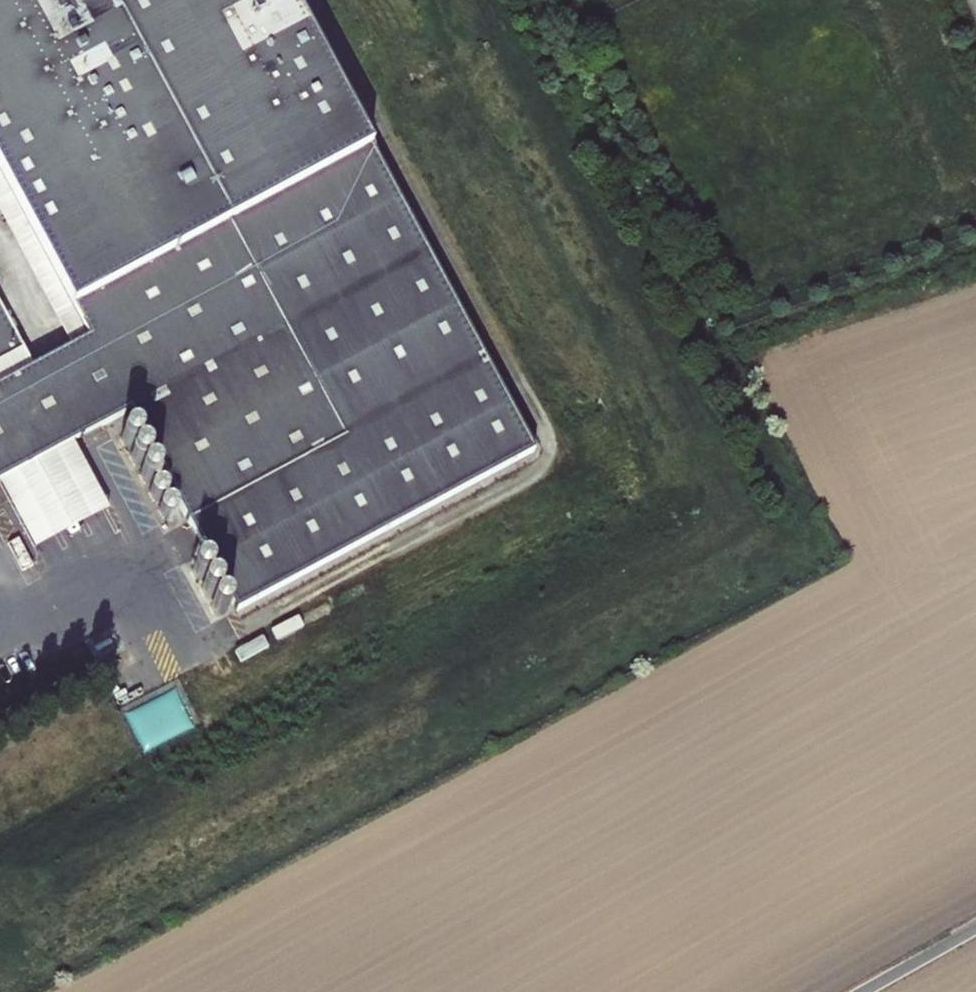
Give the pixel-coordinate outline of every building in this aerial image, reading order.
[(70,440),(129,409),(243,620),(541,460),(293,0),(10,0),(0,5),(0,176),(85,335),(0,381),(0,478),(70,440)] [(35,547),(109,507),(70,440),(0,478),(0,480),(35,547)]
